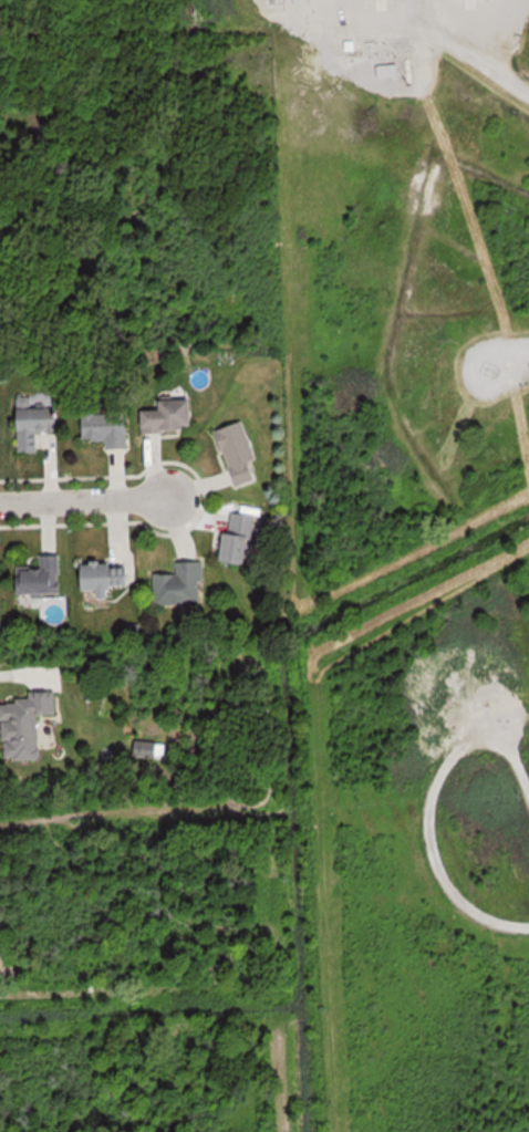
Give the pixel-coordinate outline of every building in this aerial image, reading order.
[(196,399),(164,399),(164,409),(145,409),(145,431),(197,431),(196,399)] [(58,402),(20,403),(22,451),(37,450),(36,432),(59,431),(58,402)] [(108,440),(108,448),(131,448),(131,409),(93,409),(93,440),(108,440)] [(246,420),(218,430),(238,486),(265,477),(246,420)] [(257,513),(231,512),(228,561),(254,563),(257,513)] [(61,554),(42,554),(42,567),(20,567),(21,594),(62,592),(61,554)] [(178,560),(178,572),(156,572),(156,604),(203,604),(203,560),(178,560)] [(85,563),(86,589),(132,587),(132,562),(85,563)] [(41,714),(58,713),(58,695),(1,697),(4,761),(43,759),(41,714)]
